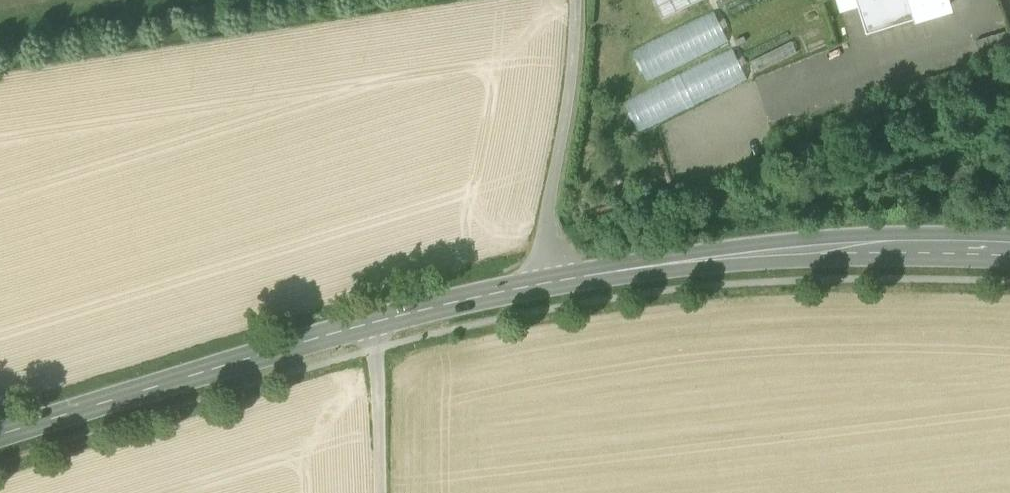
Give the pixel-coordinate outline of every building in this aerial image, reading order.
[(663,21),(705,0),(653,0),(663,21)] [(868,35),(946,11),(943,0),(857,0),(868,35)] [(633,52),(648,82),(729,42),(715,12),(633,52)] [(733,50),(624,103),(639,133),(747,80),(733,50)]
